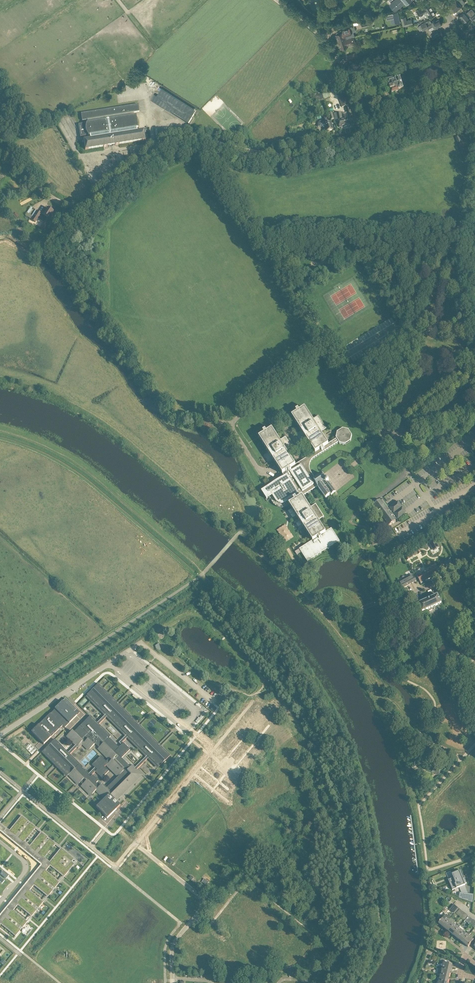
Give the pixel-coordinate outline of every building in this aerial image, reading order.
[(395,11),(405,3),(406,4),(409,2),(410,1),(411,0),(396,0),(390,5),(395,11)] [(458,8),(461,6),(456,0),(449,5),(455,12),(458,8)] [(421,6),(412,8),(414,12),(416,10),(419,16),(424,13),(425,15),(427,14),(429,18),(436,14),(431,5),(425,8),(424,6),(423,5),(421,6)] [(459,16),(464,22),(467,19),(470,17),(473,20),(474,18),(474,13),(471,9),(466,13),(465,11),(462,13),(459,16)] [(398,12),(386,15),(387,20),(394,19),(395,23),(400,22),(398,12)] [(436,21),(435,20),(431,22),(430,20),(428,21),(421,25),(420,24),(418,25),(418,26),(418,27),(420,31),(422,29),(423,31),(433,25),(435,29),(442,24),(439,19),(436,21)] [(351,32),(350,27),(340,31),(341,31),(337,33),(337,34),(336,34),(338,41),(345,38),(345,39),(353,37),(354,36),(353,32),(351,32)] [(443,35),(441,30),(432,35),(435,40),(443,35)] [(345,39),(345,38),(338,41),(341,49),(348,46),(348,45),(355,43),(353,37),(345,39)] [(349,61),(353,59),(358,57),(357,53),(347,56),(349,61)] [(312,67),(306,73),(317,84),(323,77),(312,67)] [(403,89),(400,78),(396,79),(395,78),(388,80),(390,90),(391,90),(393,96),(396,95),(395,93),(399,92),(399,90),(403,89)] [(151,99),(156,102),(175,114),(189,123),(197,111),(161,88),(156,96),(154,94),(152,97),(151,99)] [(330,97),(328,91),(322,93),(315,96),(316,101),(330,97)] [(342,107),(344,106),(349,105),(344,92),(338,94),(340,97),(339,97),(342,107)] [(84,143),(84,145),(85,150),(146,140),(144,133),(146,132),(145,131),(144,130),(137,131),(137,128),(138,128),(136,115),(135,115),(134,112),(139,112),(138,104),(81,113),(82,121),(87,120),(88,123),(87,123),(86,123),(78,124),(80,137),(88,136),(88,135),(89,136),(90,135),(90,138),(83,139),(83,140),(82,141),(82,142),(84,143)] [(347,126),(350,125),(350,127),(353,126),(353,125),(354,124),(352,117),(349,107),(346,108),(349,118),(345,118),(347,126)] [(344,126),(347,126),(345,118),(344,119),(343,112),(341,113),(341,112),(334,114),(335,121),(338,120),(340,127),(341,127),(341,128),(344,128),(344,126)] [(375,116),(365,118),(367,125),(377,123),(375,116)] [(330,131),(333,130),(331,122),(328,123),(327,118),(324,119),(324,118),(320,120),(318,123),(318,127),(322,127),(324,128),(325,128),(327,134),(330,131)] [(52,215),(51,215),(53,211),(48,208),(43,215),(36,210),(32,216),(27,212),(25,215),(32,219),(32,220),(35,222),(38,219),(43,223),(40,227),(43,229),(52,215)] [(315,479),(311,472),(310,471),(310,470),(310,469),(310,468),(310,467),(310,466),(310,465),(310,464),(310,463),(311,462),(311,461),(312,460),(313,459),(314,458),(339,442),(340,443),(346,444),(351,441),(352,435),(349,430),(342,428),(337,432),(336,437),(337,438),(328,444),(321,432),(327,429),(319,416),(313,420),(305,408),(299,411),(298,409),(296,411),(297,412),(292,416),(316,453),(296,465),(288,453),(293,450),(286,437),(280,441),(272,429),(266,432),(265,430),(263,432),(264,433),(259,437),(284,476),(262,491),(267,498),(266,499),(267,501),(270,499),(273,503),(274,504),(274,505),(275,506),(276,506),(277,507),(278,507),(280,508),(281,508),(282,508),(283,508),(284,508),(285,507),(286,507),(287,506),(289,505),(313,541),(300,549),(308,561),(339,541),(331,529),(326,532),(318,521),(324,517),(316,504),(310,508),(303,496),(318,487),(326,498),(331,495),(332,496),(336,493),(328,483),(329,482),(328,480),(327,480),(322,474),(315,479)] [(398,519),(407,513),(398,502),(390,508),(390,509),(388,510),(380,500),(374,505),(381,516),(379,517),(387,528),(396,521),(395,520),(397,519),(398,519)] [(434,539),(429,542),(432,547),(433,546),(435,550),(437,549),(439,548),(434,539)] [(419,549),(405,557),(407,561),(410,559),(409,558),(418,553),(418,554),(421,553),(419,549)] [(406,562),(397,564),(399,574),(406,572),(408,572),(406,562)] [(417,576),(419,579),(421,583),(438,574),(434,567),(417,576)] [(413,575),(399,583),(402,589),(416,581),(413,575)] [(441,603),(440,599),(438,595),(418,604),(422,612),(441,603)] [(160,649),(161,652),(166,650),(164,642),(155,644),(157,650),(160,649)] [(90,716),(74,732),(72,731),(68,735),(77,744),(68,753),(55,739),(50,744),(49,743),(47,745),(48,746),(43,751),(55,763),(57,764),(55,765),(54,765),(55,766),(57,767),(57,768),(57,767),(58,766),(68,775),(70,773),(70,774),(73,777),(74,776),(77,779),(76,780),(79,783),(80,782),(82,784),(85,787),(86,787),(89,789),(88,790),(92,794),(95,791),(97,789),(105,798),(103,800),(96,807),(104,815),(107,818),(120,805),(116,801),(120,797),(119,795),(141,773),(137,769),(149,757),(158,767),(163,762),(164,763),(166,762),(165,761),(170,756),(160,746),(159,746),(158,745),(159,744),(158,744),(140,725),(139,725),(139,726),(137,724),(138,724),(138,723),(119,705),(119,704),(118,705),(117,704),(117,703),(98,684),(98,683),(93,688),(92,688),(90,689),(91,690),(87,695),(106,714),(97,723),(90,716)] [(31,732),(40,741),(44,744),(63,725),(65,727),(77,716),(80,713),(77,709),(65,698),(62,701),(55,709),(51,713),(50,713),(43,720),(31,732)] [(231,783),(224,778),(221,782),(228,788),(231,783)] [(4,833),(12,840),(13,839),(15,841),(14,841),(32,856),(33,855),(34,857),(34,858),(41,864),(42,863),(42,865),(41,865),(35,873),(36,874),(35,875),(34,874),(19,893),(20,893),(19,895),(18,894),(3,912),(4,913),(2,915),(1,914),(0,916),(0,925),(1,924),(2,926),(3,925),(13,933),(13,934),(15,936),(20,931),(18,929),(20,925),(23,927),(27,922),(25,919),(24,920),(16,913),(14,912),(14,911),(13,910),(18,905),(19,906),(19,905),(30,913),(29,914),(32,916),(36,911),(34,909),(37,905),(39,907),(43,902),(41,900),(40,900),(30,892),(31,891),(30,890),(34,885),(35,886),(35,885),(46,894),(45,895),(48,897),(52,891),(50,889),(53,886),(55,888),(60,882),(58,881),(57,881),(47,873),(48,872),(46,871),(51,866),(54,869),(54,868),(56,870),(63,875),(62,875),(64,877),(68,871),(69,869),(70,869),(73,865),(70,863),(71,862),(70,861),(72,857),(68,854),(68,855),(66,853),(67,852),(61,848),(59,850),(60,851),(53,859),(52,859),(50,862),(44,858),(45,857),(44,856),(53,846),(54,846),(56,844),(50,839),(48,842),(45,839),(47,836),(41,832),(39,834),(40,835),(31,845),(30,846),(25,841),(25,840),(31,832),(33,830),(34,830),(36,828),(35,827),(36,828),(34,830),(20,818),(21,816),(22,816),(21,816),(19,818),(20,819),(12,829),(11,828),(9,830),(8,829),(4,833)] [(453,878),(448,880),(450,884),(453,890),(459,887),(465,885),(465,884),(467,884),(461,870),(452,874),(453,878)] [(459,893),(459,898),(473,903),(474,894),(459,893)] [(455,913),(459,908),(454,904),(450,909),(455,913)] [(464,920),(468,915),(464,912),(460,917),(464,920)] [(439,924),(444,928),(451,918),(446,914),(441,921),(440,921),(439,922),(440,922),(438,924),(439,924)] [(456,922),(451,918),(444,928),(449,931),(454,925),(454,924),(456,922)] [(459,928),(454,925),(449,931),(453,935),(459,928)] [(464,932),(459,928),(453,935),(458,939),(464,932)] [(466,934),(464,932),(458,939),(463,943),(469,936),(471,933),(468,932),(466,934)] [(469,936),(463,943),(468,947),(469,946),(470,946),(470,945),(470,944),(474,940),(469,936)] [(450,964),(451,961),(438,958),(437,961),(444,963),(442,969),(451,971),(452,965),(450,964)] [(451,971),(442,969),(439,968),(437,974),(441,975),(449,977),(451,971)]
